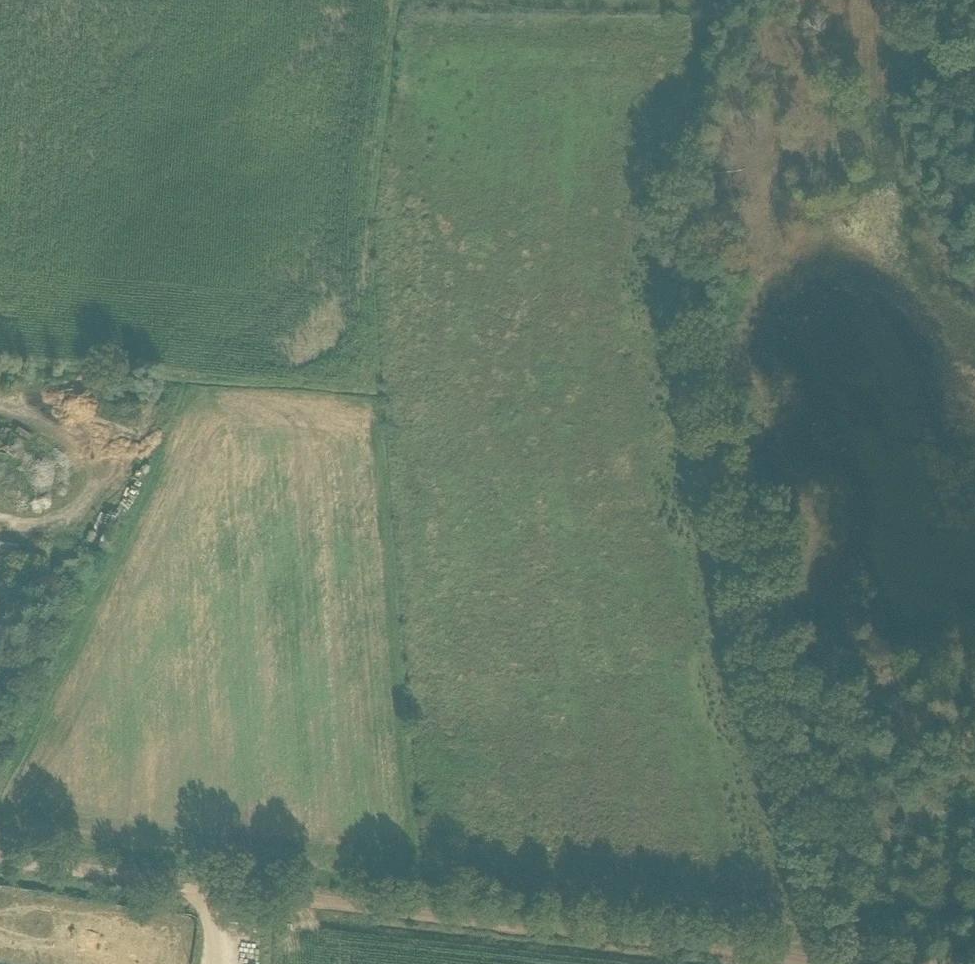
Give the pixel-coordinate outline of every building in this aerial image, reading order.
[(12,574),(18,550),(0,546),(0,571),(12,574)]
